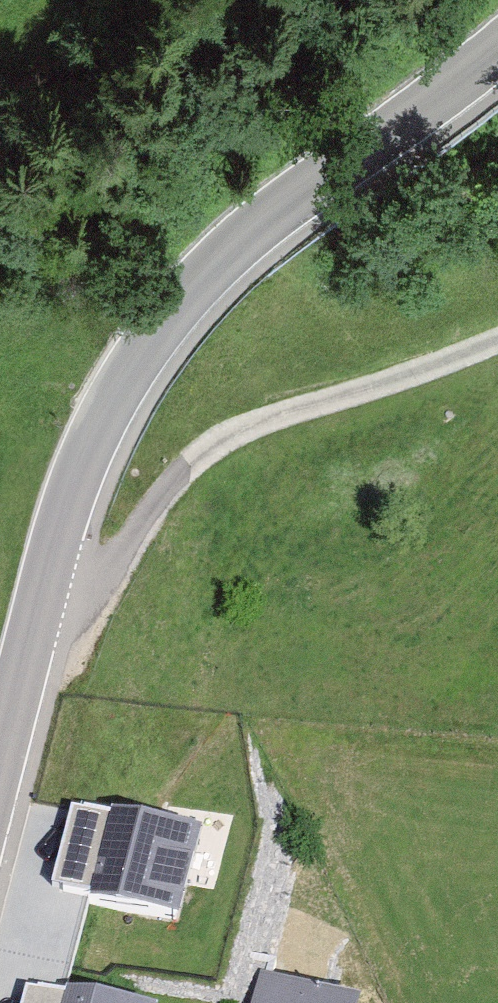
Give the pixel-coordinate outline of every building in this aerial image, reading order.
[(195,824),(81,800),(62,891),(176,914),(195,824)] [(350,990),(260,970),(252,1002),(347,1002),(350,990)] [(28,979),(23,1002),(146,1002),(28,979)]
